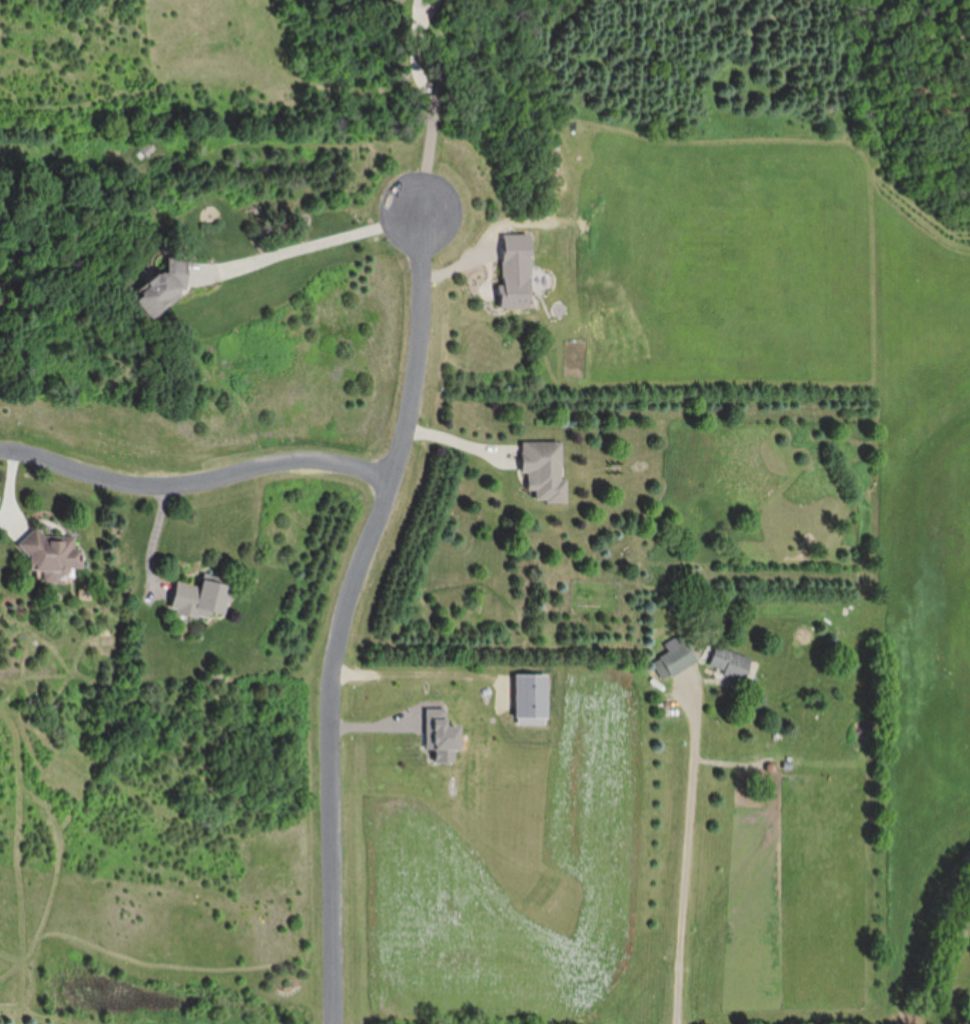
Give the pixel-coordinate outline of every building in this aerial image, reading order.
[(167,277),(141,275),(140,313),(165,315),(166,290),(187,292),(189,258),(168,257),(167,277)] [(562,442),(522,442),(521,473),(527,473),(527,491),(535,491),(535,502),(566,503),(566,478),(561,478),(562,442)] [(29,536),(29,582),(68,582),(68,570),(82,570),(82,548),(74,548),(74,536),(29,536)] [(171,612),(209,620),(211,611),(224,614),(230,583),(203,578),(201,587),(177,582),(171,612)] [(670,653),(653,661),(662,679),(697,663),(683,635),(666,643),(670,653)] [(713,646),(706,668),(747,681),(754,659),(713,646)]
